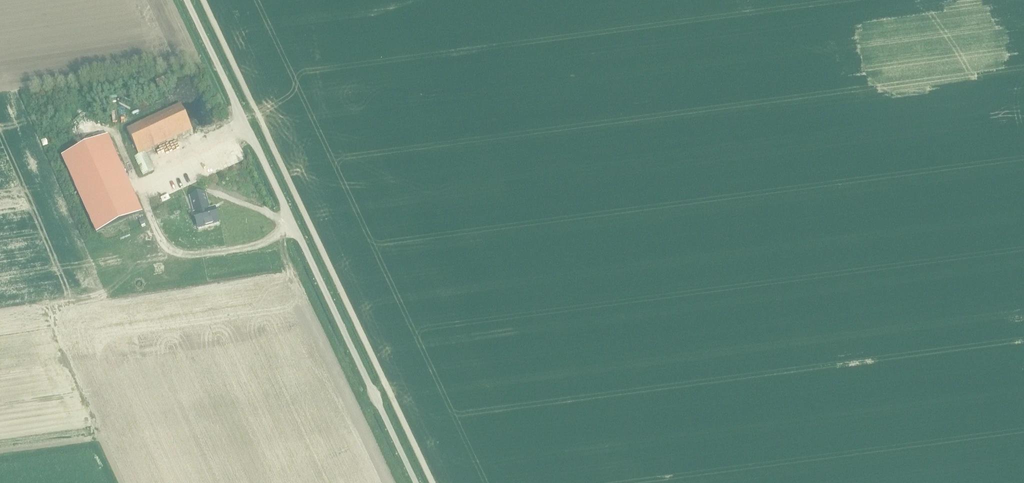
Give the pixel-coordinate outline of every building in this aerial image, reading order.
[(158,86),(169,81),(166,74),(154,79),(158,86)] [(145,151),(191,130),(180,105),(127,129),(139,154),(134,156),(142,174),(153,169),(145,151)] [(142,212),(109,138),(63,159),(96,233),(142,212)] [(169,189),(163,177),(156,180),(162,193),(163,192),(169,189)] [(205,193),(190,197),(195,214),(194,214),(198,229),(219,223),(215,208),(209,210),(208,208),(209,207),(207,200),(206,200),(205,195),(205,193)]
